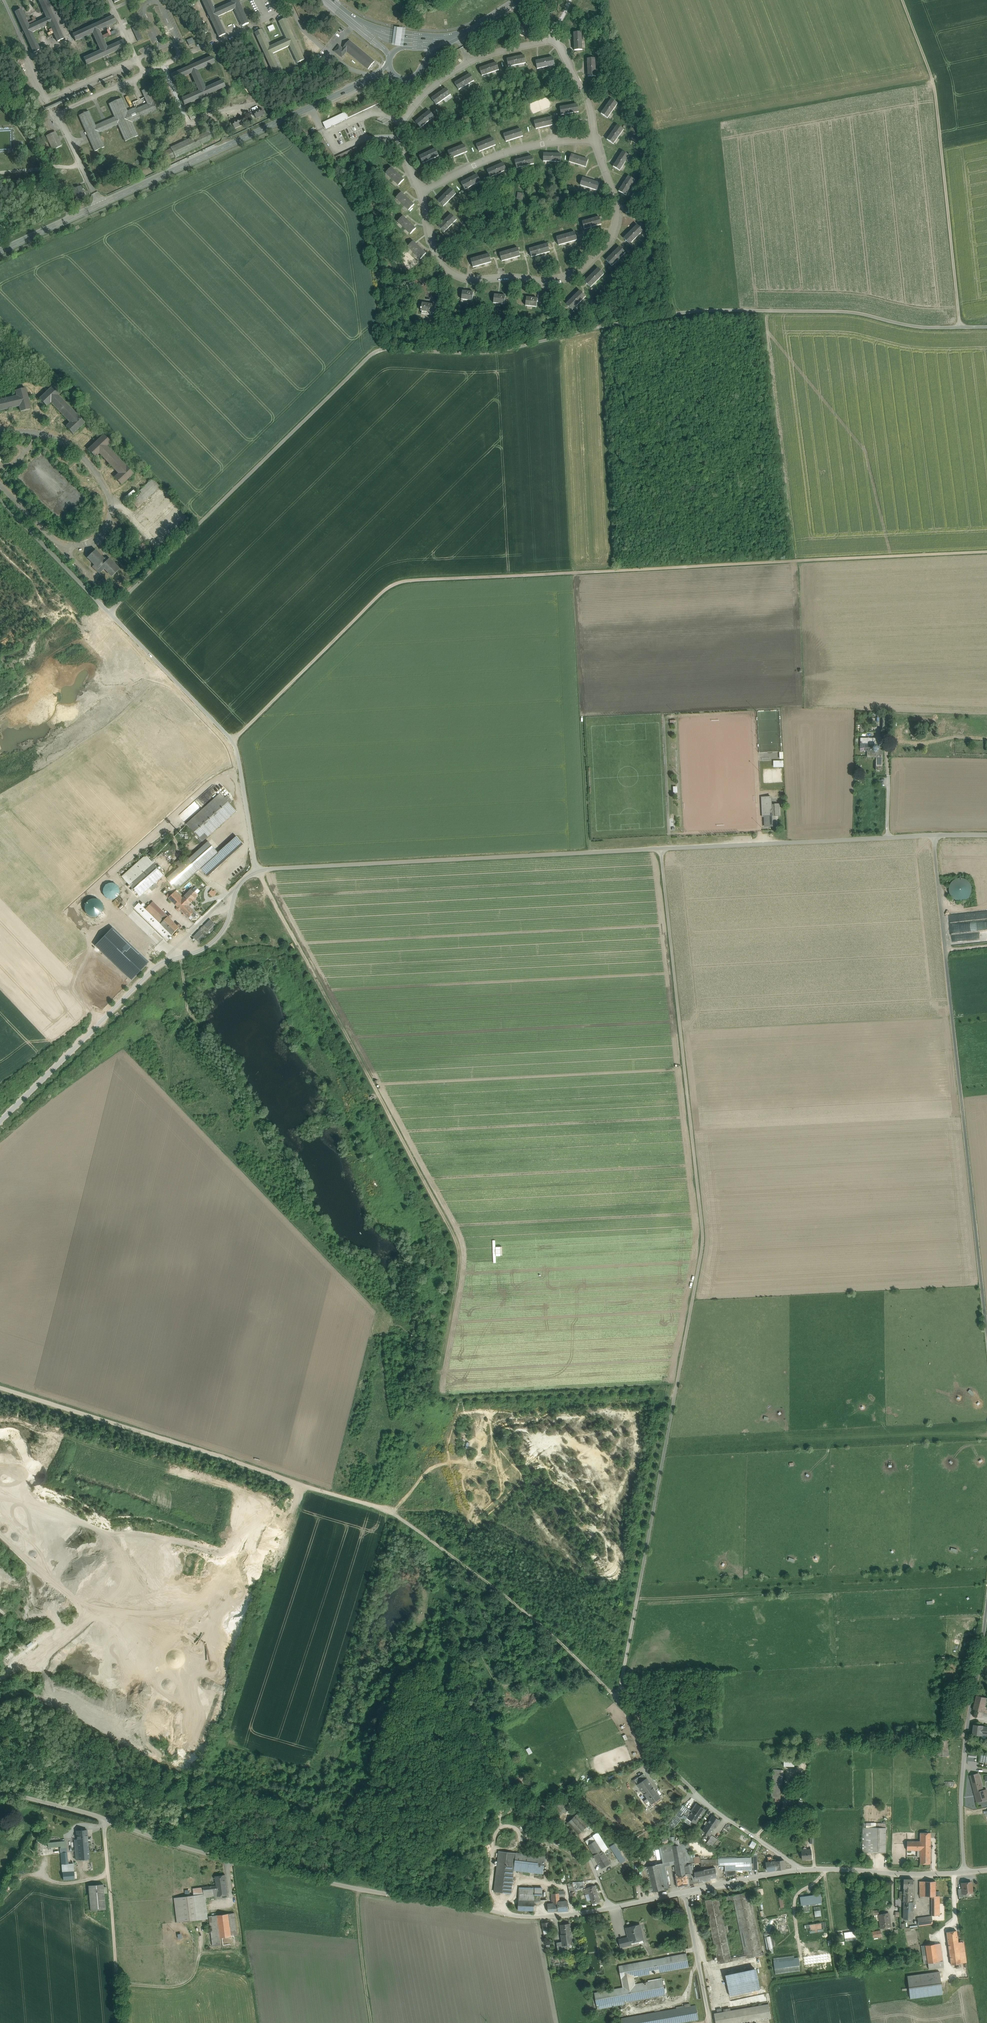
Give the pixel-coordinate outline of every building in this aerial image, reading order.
[(53,15),(52,15),(46,0),(42,0),(39,1),(47,19),(29,27),(21,9),(15,12),(23,29),(22,29),(26,36),(34,53),(40,50),(32,33),(49,25),(57,42),(63,39),(56,22),(53,15)] [(209,0),(202,0),(208,13),(207,13),(211,20),(219,37),(225,34),(217,17),(235,9),(243,26),(249,23),(241,7),(241,6),(238,0),(231,0),(232,3),(214,11),(209,0)] [(107,48),(99,30),(116,22),(113,16),(96,24),(96,23),(89,27),(72,35),(75,41),(92,33),(101,51),(83,59),(86,65),(103,57),(103,58),(110,54),(127,46),(124,40),(107,48)] [(270,48),(262,30),(255,33),(263,50),(266,57),(267,57),(274,74),(280,71),(272,54),(290,46),(298,63),(304,60),(296,43),(297,43),(293,36),(285,19),(279,22),(287,40),(270,48)] [(137,26),(132,28),(138,41),(143,39),(137,26)] [(406,29),(394,28),(393,36),(392,46),(403,48),(405,38),(406,29)] [(581,32),(573,33),(574,51),(582,50),(581,32)] [(374,62),(349,40),(342,49),(339,46),(335,51),(342,57),(346,51),(368,69),(374,62)] [(524,56),(507,59),(508,67),(526,63),(524,56)] [(205,88),(197,71),(214,63),(212,57),(195,64),(187,67),(171,75),(174,81),(191,73),(199,91),(181,99),(184,105),(201,98),(209,95),(208,95),(225,87),(222,81),(205,88)] [(553,58),(535,61),(537,69),(555,65),(553,58)] [(595,59),(587,59),(588,77),(596,76),(595,59)] [(496,63),(479,69),(482,76),(499,70),(496,63)] [(470,74),(455,83),(459,90),(474,81),(470,74)] [(446,88),(432,99),(436,105),(451,95),(446,88)] [(115,117),(95,126),(88,111),(79,116),(94,152),(104,147),(98,134),(118,125),(125,142),(138,136),(132,123),(140,119),(140,118),(157,110),(153,102),(146,89),(142,91),(148,104),(136,109),(135,108),(127,112),(121,99),(109,104),(115,117)] [(376,98),(317,126),(319,131),(379,104),(376,98)] [(611,99),(601,114),(607,118),(618,104),(611,99)] [(577,104),(560,107),(561,115),(579,112),(577,104)] [(261,108),(253,112),(256,119),(264,115),(261,108)] [(429,111),(415,122),(420,128),(434,117),(429,111)] [(551,117),(534,121),(536,129),(553,125),(551,117)] [(240,118),(232,122),(235,129),(243,125),(240,118)] [(171,149),(162,153),(166,161),(175,157),(175,158),(201,146),(200,145),(215,138),(208,122),(203,124),(207,132),(196,137),(196,136),(170,148),(171,149)] [(617,125),(607,140),(613,144),(623,130),(617,125)] [(520,129),(503,134),(506,142),(523,136),(520,129)] [(55,132),(46,136),(53,150),(62,146),(55,132)] [(335,157),(322,136),(317,139),(333,165),(368,148),(365,143),(335,157)] [(493,138),(476,145),(479,152),(496,145),(493,138)] [(464,145),(448,151),(451,159),(467,152),(464,145)] [(435,149),(419,156),(423,164),(439,156),(435,149)] [(622,152),(613,167),(620,171),(629,156),(622,152)] [(561,154),(543,154),(543,162),(561,162),(561,154)] [(588,160),(571,154),(569,162),(586,167),(588,160)] [(532,156),(515,160),(516,168),(534,164),(532,156)] [(503,163),(487,170),(490,177),(506,170),(503,163)] [(404,180),(391,167),(386,173),(399,185),(404,180)] [(477,175),(461,183),(465,190),(481,182),(477,175)] [(628,176),(618,191),(625,196),(635,180),(628,176)] [(599,183),(582,178),(580,185),(597,191),(599,183)] [(80,186),(73,190),(78,202),(86,198),(80,186)] [(450,188),(438,201),(443,206),(456,194),(450,188)] [(414,205),(401,192),(396,198),(409,210),(414,205)] [(451,214),(438,227),(444,232),(457,220),(451,214)] [(416,229),(403,216),(398,222),(410,234),(416,229)] [(599,217),(582,222),(584,229),(601,225),(599,217)] [(637,225),(623,238),(629,244),(643,231),(637,225)] [(575,232),(556,237),(558,245),(577,240),(575,232)] [(426,254),(413,241),(408,247),(420,259),(426,254)] [(547,244),(529,249),(531,257),(550,252),(547,244)] [(619,247),(606,260),(612,266),(625,253),(619,247)] [(518,248),(499,253),(502,261),(520,256),(518,248)] [(489,254),(471,259),(473,267),(491,262),(489,254)] [(598,268),(585,281),(590,287),(604,274),(598,268)] [(473,292),(462,291),(461,299),(472,301),(473,292)] [(580,291),(566,304),(572,310),(586,297),(580,291)] [(505,296),(494,295),(493,303),(504,304),(505,296)] [(537,299),(526,297),(525,306),(536,307),(537,299)] [(436,305),(422,303),(421,311),(422,311),(421,314),(432,315),(433,313),(434,313),(436,305)] [(55,384),(39,399),(46,406),(51,402),(70,423),(66,427),(73,434),(85,423),(78,415),(77,416),(69,407),(67,404),(66,404),(58,395),(62,391),(55,384)] [(16,390),(17,396),(5,399),(2,399),(2,400),(0,400),(0,411),(19,406),(21,412),(30,409),(25,388),(16,390)] [(104,435),(88,450),(95,457),(99,453),(119,474),(114,478),(121,485),(133,474),(126,466),(126,467),(117,458),(117,457),(115,455),(106,446),(111,442),(104,435)] [(152,479),(130,500),(137,508),(160,487),(152,479)] [(104,559),(95,550),(87,558),(94,565),(93,566),(100,573),(104,569),(112,577),(119,570),(109,559),(107,560),(105,558),(104,559)] [(874,742),(873,742),(872,742),(871,742),(871,743),(870,744),(870,738),(860,738),(860,748),(865,748),(865,749),(865,750),(865,751),(866,751),(867,751),(868,751),(868,757),(876,758),(876,770),(882,770),(882,752),(882,751),(881,751),(879,749),(879,748),(878,747),(878,746),(876,746),(875,746),(875,742),(874,742)] [(221,794),(187,824),(202,841),(236,811),(221,794)] [(771,797),(761,797),(762,817),(765,817),(765,827),(772,826),(772,815),(775,814),(775,816),(780,816),(779,804),(774,804),(774,806),(771,806),(771,797)] [(185,822),(199,809),(193,803),(179,816),(185,822)] [(236,837),(218,853),(201,869),(206,875),(242,843),(236,837)] [(208,842),(167,879),(177,890),(201,869),(218,853),(208,842)] [(146,855),(122,877),(130,885),(154,864),(146,855)] [(154,864),(130,885),(140,897),(164,875),(154,864)] [(975,896),(968,876),(950,883),(957,902),(975,896)] [(119,892),(119,891),(119,889),(118,887),(117,886),(116,885),(115,884),(113,883),(112,883),(110,883),(109,883),(107,883),(106,884),(105,885),(104,886),(104,888),(103,889),(103,891),(103,892),(104,894),(104,895),(106,897),(107,898),(108,898),(110,898),(111,898),(113,898),(114,898),(116,897),(117,896),(118,894),(118,893),(119,892)] [(192,889),(183,898),(182,899),(184,902),(188,905),(198,895),(192,889)] [(183,898),(175,891),(174,892),(182,899),(183,898)] [(182,899),(174,892),(168,898),(178,908),(184,902),(182,899)] [(103,899),(87,899),(87,916),(103,916),(103,899)] [(168,917),(153,902),(145,909),(161,924),(168,917)] [(188,905),(184,902),(178,908),(177,909),(177,910),(178,911),(180,911),(181,910),(189,918),(191,916),(193,918),(195,918),(197,916),(197,914),(195,912),(188,905)] [(161,924),(145,909),(139,903),(135,907),(168,940),(172,935),(161,924)] [(179,928),(168,917),(161,924),(172,935),(179,928)] [(217,926),(210,919),(203,925),(204,926),(210,932),(211,932),(217,926)] [(204,926),(200,931),(205,936),(210,932),(204,926)] [(200,931),(199,930),(193,936),(200,943),(206,937),(205,936),(200,931)] [(977,1695),(973,1710),(984,1712),(985,1707),(986,1699),(986,1698),(977,1695)] [(983,1726),(974,1725),(973,1734),(982,1735),(983,1726)] [(643,1737),(640,1738),(643,1745),(642,1746),(645,1754),(649,1752),(643,1737)] [(949,1740),(937,1740),(937,1756),(949,1756),(949,1740)] [(794,1757),(784,1756),(784,1766),(794,1766),(794,1757)] [(782,1770),(773,1769),(771,1798),(780,1798),(782,1770)] [(643,1774),(635,1780),(638,1784),(646,1778),(643,1774)] [(979,1774),(970,1776),(975,1793),(982,1791),(983,1789),(984,1789),(983,1788),(982,1788),(979,1774)] [(646,1778),(638,1784),(642,1790),(651,1784),(646,1778)] [(651,1784),(642,1790),(647,1798),(651,1803),(660,1797),(651,1784)] [(975,1793),(977,1802),(986,1799),(986,1793),(986,1790),(982,1791),(975,1793)] [(563,1798),(553,1807),(559,1814),(569,1804),(563,1798)] [(647,1798),(638,1804),(642,1810),(652,1804),(651,1803),(647,1798)] [(705,1810),(696,1804),(691,1812),(688,1810),(684,1816),(691,1820),(689,1824),(692,1826),(695,1823),(705,1810)] [(682,1805),(676,1814),(681,1817),(683,1815),(684,1816),(688,1810),(682,1805)] [(589,1825),(578,1813),(575,1816),(586,1828),(589,1825)] [(681,1817),(676,1814),(672,1821),(674,1827),(682,1818),(681,1817)] [(720,1820),(713,1815),(703,1830),(710,1835),(720,1820)] [(586,1828),(575,1816),(568,1822),(578,1834),(586,1828)] [(73,1857),(88,1857),(86,1827),(75,1828),(75,1837),(72,1837),(73,1857)] [(862,1852),(885,1852),(886,1828),(876,1827),(863,1827),(862,1852)] [(608,1849),(598,1832),(586,1840),(585,1840),(588,1844),(588,1845),(597,1861),(606,1855),(610,1853),(608,1850),(608,1849)] [(920,1855),(930,1855),(930,1833),(920,1832),(920,1841),(920,1850),(920,1855)] [(510,1843),(511,1841),(510,1838),(509,1836),(506,1835),(504,1834),(501,1835),(499,1836),(497,1838),(497,1841),(497,1844),(499,1846),(501,1847),(504,1848),(506,1847),(509,1846),(510,1843)] [(718,1839),(712,1835),(707,1842),(713,1846),(718,1839)] [(60,1845),(63,1879),(74,1878),(73,1863),(68,1863),(66,1840),(47,1842),(48,1847),(60,1845)] [(920,1841),(907,1841),(907,1850),(917,1850),(920,1850),(920,1841)] [(672,1846),(672,1850),(674,1861),(676,1875),(694,1872),(692,1863),(691,1857),(691,1856),(689,1842),(672,1846)] [(671,1843),(659,1846),(660,1848),(652,1849),(654,1857),(639,1860),(641,1868),(664,1863),(662,1852),(672,1850),(672,1846),(671,1843)] [(625,1860),(615,1844),(610,1847),(621,1863),(625,1860)] [(811,1849),(801,1850),(802,1859),(812,1858),(811,1849)] [(672,1850),(662,1852),(664,1863),(674,1861),(672,1850)] [(516,1853),(499,1851),(494,1891),(511,1893),(513,1870),(514,1870),(516,1853)] [(545,1857),(516,1853),(514,1870),(543,1873),(545,1857)] [(606,1855),(597,1861),(602,1868),(610,1862),(606,1855)] [(930,1855),(920,1855),(920,1857),(920,1864),(930,1864),(930,1855)] [(751,1858),(718,1859),(718,1865),(725,1865),(725,1870),(735,1870),(748,1869),(748,1867),(751,1867),(751,1858)] [(784,1860),(776,1861),(775,1859),(773,1859),(768,1860),(768,1862),(766,1862),(767,1871),(777,1870),(785,1869),(784,1860)] [(664,1863),(641,1868),(646,1893),(670,1888),(664,1863)] [(676,1875),(678,1887),(688,1885),(688,1884),(698,1882),(698,1881),(702,1880),(704,1881),(705,1881),(711,1880),(710,1878),(717,1877),(715,1867),(694,1872),(676,1875)] [(235,1937),(232,1911),(204,1914),(202,1896),(225,1894),(223,1874),(213,1875),(214,1884),(192,1887),(193,1893),(172,1895),(175,1921),(204,1918),(204,1925),(209,1924),(211,1946),(225,1944),(224,1938),(235,1937)] [(913,1879),(904,1879),(903,1902),(904,1902),(912,1902),(913,1902),(914,1902),(914,1899),(912,1899),(913,1879)] [(87,1882),(88,1909),(100,1908),(99,1881),(87,1882)] [(583,1881),(575,1882),(578,1890),(585,1887),(583,1881)] [(935,1881),(924,1881),(924,1896),(931,1896),(935,1896),(935,1881)] [(971,1882),(962,1883),(962,1888),(963,1893),(972,1892),(972,1890),(972,1889),(972,1887),(971,1886),(971,1882)] [(600,1901),(595,1885),(584,1889),(586,1894),(589,1893),(592,1903),(600,1901)] [(541,1888),(519,1887),(519,1895),(533,1895),(541,1895),(541,1888)] [(749,1892),(733,1895),(734,1899),(745,1956),(762,1952),(760,1946),(749,1892)] [(552,1902),(553,1902),(553,1903),(547,1904),(548,1912),(558,1911),(558,1904),(560,1904),(560,1901),(559,1896),(559,1893),(551,1894),(552,1902)] [(935,1896),(931,1896),(932,1916),(940,1916),(939,1896),(935,1896)] [(705,1900),(714,1945),(727,1943),(725,1933),(724,1926),(719,1901),(718,1898),(705,1900)] [(518,1900),(518,1910),(534,1911),(534,1902),(534,1901),(518,1900)] [(567,1901),(560,1901),(560,1904),(558,1904),(558,1911),(568,1910),(567,1901)] [(912,1902),(904,1902),(903,1919),(912,1919),(913,1902),(912,1902)] [(889,1913),(878,1915),(881,1928),(891,1926),(889,1913)] [(932,1916),(918,1918),(919,1926),(933,1924),(932,1916)] [(550,1922),(542,1923),(543,1930),(551,1929),(550,1922)] [(570,1923),(560,1924),(562,1934),(570,1933),(571,1933),(570,1923)] [(635,1926),(626,1928),(628,1937),(626,1938),(627,1945),(631,1945),(630,1942),(638,1940),(638,1938),(643,1937),(640,1925),(635,1926)] [(956,1931),(946,1932),(948,1941),(958,1939),(956,1931)] [(570,1933),(562,1934),(561,1934),(562,1941),(566,1941),(567,1945),(569,1944),(568,1941),(572,1941),(570,1933)] [(626,1938),(619,1939),(621,1947),(627,1945),(626,1938)] [(958,1939),(948,1941),(951,1965),(966,1963),(963,1941),(958,1942),(958,1939)] [(562,1941),(556,1942),(558,1953),(567,1951),(567,1945),(566,1941),(562,1941)] [(731,1958),(727,1943),(714,1945),(718,1964),(731,1961),(731,1958)] [(935,1944),(925,1945),(928,1963),(938,1962),(935,1944)] [(686,1954),(623,1966),(624,1973),(625,1977),(633,1976),(634,1977),(689,1967),(686,1954)] [(794,1955),(773,1958),(775,1973),(801,1970),(800,1957),(795,1957),(794,1955)] [(938,1962),(928,1963),(929,1969),(943,1967),(943,1961),(938,1962)] [(756,1970),(725,1976),(730,1996),(760,1989),(756,1970)] [(940,1971),(907,1976),(910,1999),(943,1994),(940,1971)] [(633,1976),(625,1977),(624,1973),(620,1974),(623,1988),(635,1985),(635,1984),(634,1977),(633,1976)] [(662,1979),(635,1984),(635,1985),(623,1988),(594,1993),(596,2005),(625,2000),(625,2001),(665,1994),(662,1979)] [(625,2003),(625,2001),(625,2000),(596,2005),(597,2008),(625,2003)] [(621,2018),(622,2022),(677,2022),(698,2019),(696,2005),(690,2006),(689,2004),(685,2005),(685,2007),(621,2018)] [(714,2013),(716,2022),(743,2022),(757,2021),(771,2018),(768,2004),(714,2013)]
